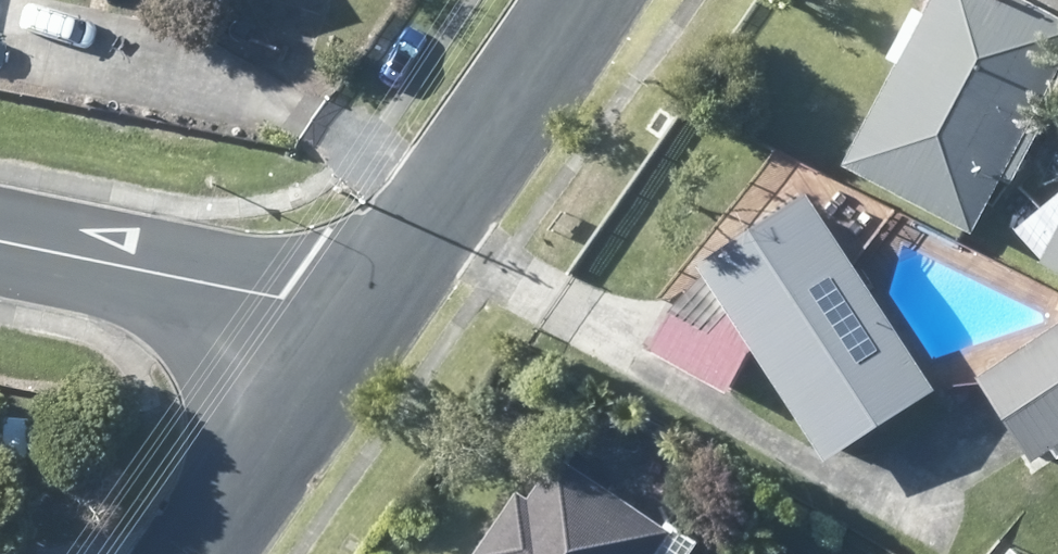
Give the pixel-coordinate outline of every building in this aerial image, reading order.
[(1028,0),(921,0),(916,8),(890,58),(837,161),(968,230),(996,175),(1006,180),(1035,126),(1025,120),(1033,104),(1054,64),(1057,57),(1057,16),(1028,0)] [(1057,185),(1011,227),(1035,260),(1057,271),(1057,185)] [(929,388),(830,235),(800,190),(690,260),(700,275),(672,292),(670,296),(643,344),(721,389),(747,343),(810,442),(821,458),(839,446),(929,388)] [(1020,446),(1026,457),(1049,443),(1057,457),(1057,321),(974,378),(979,384),(1020,446)] [(695,538),(671,522),(664,531),(556,457),(526,500),(513,490),(470,552),(473,553),(684,553),(695,538)]
